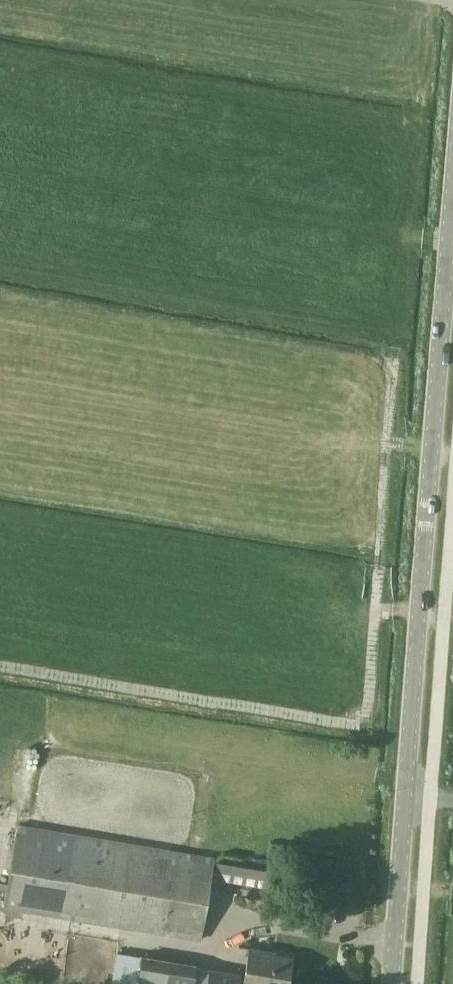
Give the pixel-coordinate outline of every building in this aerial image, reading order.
[(14,826),(1,907),(61,917),(201,939),(210,877),(266,887),(269,871),(213,861),(213,858),(74,836),(14,826)] [(240,980),(262,983),(261,983),(287,983),(292,956),(265,952),(266,949),(250,947),(245,976),(241,975),(240,980)] [(137,983),(140,983),(239,983),(239,980),(240,980),(241,975),(240,975),(240,974),(210,969),(210,970),(207,970),(196,968),(196,965),(141,956),(137,983)]
